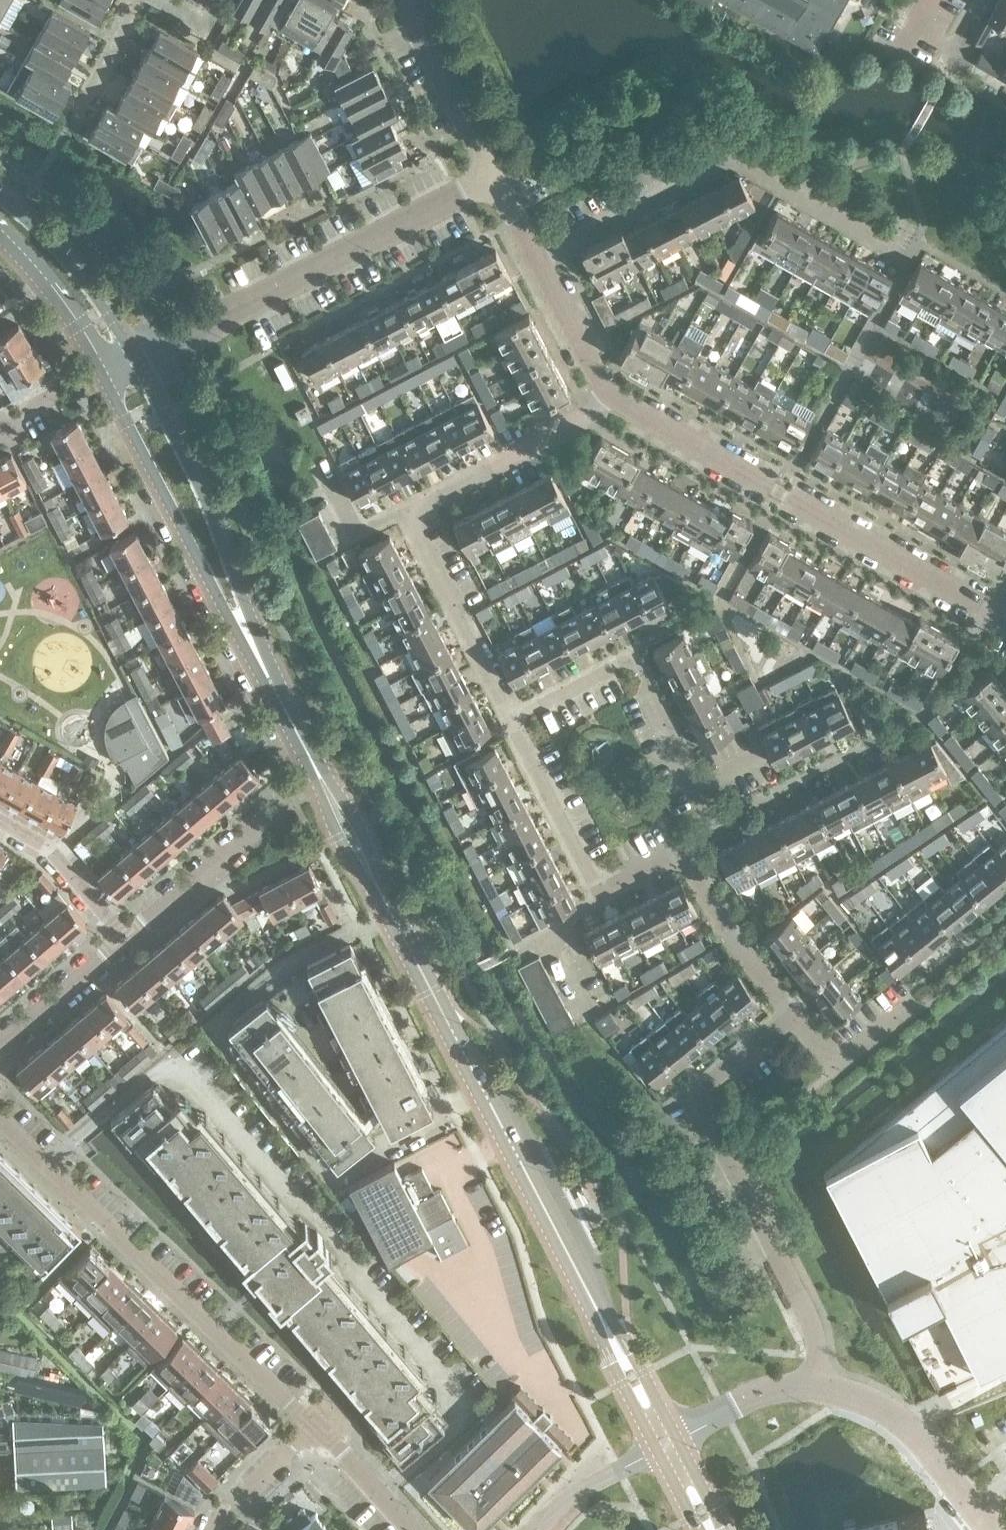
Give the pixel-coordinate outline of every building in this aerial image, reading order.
[(7,9),(12,0),(0,0),(0,5),(7,9)] [(96,20),(105,5),(96,0),(59,0),(95,21),(96,20)] [(260,0),(238,0),(234,7),(251,16),(260,0)] [(251,16),(267,26),(272,18),(271,17),(280,0),(260,0),(251,16)] [(315,0),(280,0),(271,17),(272,18),(297,32),(315,0)] [(340,18),(329,12),(336,0),(315,0),(297,32),(322,46),(323,47),(340,18)] [(817,53),(847,0),(806,0),(806,1),(805,0),(724,0),(817,53)] [(1005,0),(997,0),(994,6),(988,3),(969,36),(980,42),(994,19),(1005,26),(1005,0)] [(90,31),(53,10),(43,26),(80,47),(90,31)] [(342,49),(355,26),(340,18),(323,47),(322,46),(318,54),(334,64),(337,70),(350,64),(342,49)] [(71,63),(80,47),(43,26),(34,42),(71,63)] [(197,51),(191,48),(160,30),(149,48),(187,69),(197,51)] [(217,48),(239,60),(245,51),(222,38),(217,48)] [(34,42),(25,58),(27,60),(34,64),(34,63),(62,79),(63,78),(71,63),(34,42)] [(187,69),(149,48),(141,63),(178,84),(187,69)] [(983,49),(976,61),(1005,78),(1005,62),(983,49)] [(27,60),(19,75),(25,79),(25,78),(62,99),(71,82),(63,78),(62,79),(34,63),(34,64),(27,60)] [(178,84),(141,63),(132,78),(169,100),(170,98),(178,84)] [(350,64),(337,70),(342,80),(335,84),(343,100),(382,80),(373,64),(354,73),(350,64)] [(259,80),(265,71),(254,65),(248,74),(259,80)] [(215,84),(224,89),(231,77),(222,71),(215,84)] [(265,71),(259,80),(271,87),(276,77),(265,71)] [(52,115),(62,99),(25,78),(25,79),(19,75),(10,91),(52,115)] [(132,78),(123,94),(161,115),(161,114),(168,118),(177,102),(170,98),(169,100),(132,78)] [(382,80),(343,100),(351,116),(390,96),(382,80)] [(224,89),(215,84),(210,94),(219,99),(224,89)] [(123,94),(115,108),(114,109),(144,126),(143,126),(152,131),(161,115),(123,94)] [(390,96),(351,116),(359,132),(359,133),(398,113),(390,96)] [(220,108),(229,114),(234,105),(233,101),(226,97),(220,108)] [(108,103),(98,120),(135,141),(143,126),(144,126),(114,109),(115,108),(108,103)] [(197,116),(206,121),(213,108),(204,103),(197,116)] [(229,114),(220,108),(214,120),(223,125),(229,114)] [(358,153),(397,133),(389,118),(399,114),(398,113),(359,133),(359,132),(350,136),(358,153)] [(206,121),(197,116),(192,125),(201,130),(206,121)] [(89,136),(126,157),(134,162),(143,145),(135,141),(98,120),(89,136)] [(176,144),(186,149),(192,137),(183,132),(176,144)] [(310,151),(318,147),(310,133),(303,136),(310,151)] [(362,187),(403,166),(397,155),(406,151),(397,133),(358,153),(369,175),(359,180),(362,187)] [(200,145),(209,150),(213,142),(212,138),(206,134),(200,145)] [(299,138),(312,163),(323,157),(318,147),(310,151),(303,136),(299,138)] [(282,147),(301,185),(319,176),(312,163),(299,138),(282,147)] [(186,149),(176,144),(171,154),(180,159),(186,149)] [(209,150),(200,145),(193,156),(202,162),(209,150)] [(301,185),(282,147),(266,155),(285,193),(301,185)] [(285,193),(266,155),(250,163),(269,201),(285,193)] [(312,163),(319,176),(330,170),(323,157),(312,163)] [(269,201),(250,163),(233,172),(238,181),(239,181),(254,209),(255,209),(269,201)] [(164,191),(170,182),(159,175),(153,185),(164,191)] [(720,187),(735,216),(754,206),(739,177),(720,187)] [(223,189),(243,227),(260,218),(255,209),(254,209),(239,181),(238,181),(223,189)] [(170,182),(164,191),(176,197),(181,188),(170,182)] [(701,197),(716,226),(735,216),(720,187),(701,197)] [(243,227),(223,189),(207,197),(226,235),(243,227)] [(226,235),(207,197),(190,206),(191,208),(189,210),(188,212),(191,219),(194,220),(197,218),(210,244),(226,235)] [(682,207),(697,236),(716,226),(701,197),(682,207)] [(662,216),(677,246),(697,236),(682,207),(662,216)] [(775,259),(796,221),(776,210),(763,234),(759,231),(750,246),(775,259)] [(643,226),(658,256),(677,246),(662,216),(643,226)] [(734,240),(743,245),(756,222),(747,217),(734,240)] [(794,270),(815,232),(796,221),(775,259),(794,270)] [(624,236),(639,265),(658,256),(643,226),(624,236)] [(621,230),(601,241),(619,276),(639,265),(624,236),(621,230)] [(813,281),(835,242),(815,232),(794,270),(813,281)] [(581,251),(599,286),(619,276),(601,241),(581,251)] [(853,252),(835,242),(813,281),(832,291),(837,282),(836,282),(853,252)] [(474,260),(490,290),(510,280),(494,250),(474,260)] [(836,282),(837,282),(856,293),(872,263),(853,252),(836,282)] [(725,277),(734,260),(726,256),(717,273),(725,277)] [(490,290),(474,260),(455,270),(471,300),(490,290)] [(923,301),(924,301),(941,272),(920,261),(899,298),(919,309),(923,301)] [(856,293),(875,304),(891,274),(872,263),(856,293)] [(707,283),(711,275),(700,269),(695,277),(707,283)] [(471,300),(455,270),(436,280),(451,311),(471,300)] [(959,282),(941,272),(924,301),(942,312),(959,282)] [(711,275),(707,283),(718,290),(722,281),(711,275)] [(672,283),(677,292),(688,286),(684,277),(672,283)] [(451,311),(436,280),(416,290),(432,320),(451,311)] [(977,293),(959,282),(942,312),(938,319),(957,330),(977,293)] [(677,292),(672,283),(660,289),(665,298),(677,292)] [(723,293),(735,299),(740,291),(728,284),(723,293)] [(406,291),(407,295),(397,300),(413,330),(432,320),(416,290),(415,291),(413,288),(406,291)] [(715,306),(720,297),(707,290),(702,299),(715,306)] [(592,298),(602,319),(614,313),(603,292),(592,298)] [(979,332),(980,333),(996,303),(977,293),(957,330),(975,340),(979,332)] [(647,296),(630,304),(635,313),(651,305),(647,296)] [(509,305),(514,314),(526,308),(522,299),(509,305)] [(413,330),(397,300),(379,310),(394,340),(413,330)] [(844,313),(857,319),(864,307),(850,300),(844,313)] [(722,307),(729,312),(729,313),(740,319),(745,311),(733,305),(726,301),(722,307)] [(768,317),(772,309),(761,302),(756,311),(768,317)] [(980,333),(999,344),(1005,331),(1005,309),(996,303),(980,333)] [(619,322),(635,313),(630,304),(614,313),(619,322)] [(772,309),(768,317),(779,323),(784,315),(772,309)] [(394,340),(379,310),(359,320),(375,350),(394,340)] [(745,311),(740,319),(752,326),(757,317),(745,311)] [(481,319),(486,329),(499,321),(494,312),(481,319)] [(607,328),(619,322),(614,313),(602,319),(607,328)] [(528,314),(494,332),(504,351),(538,334),(528,314)] [(699,345),(709,326),(690,317),(681,336),(699,345)] [(884,325),(896,331),(900,323),(889,317),(884,325)] [(486,329),(481,319),(470,325),(475,334),(486,329)] [(375,350),(359,320),(340,330),(355,360),(375,350)] [(661,372),(678,343),(639,322),(620,356),(659,378),(663,373),(661,372)] [(2,334),(0,330),(0,363),(5,361),(8,358),(32,343),(19,323),(2,334)] [(806,338),(810,330),(799,323),(794,332),(806,338)] [(778,341),(783,332),(771,326),(767,334),(778,341)] [(442,340),(447,349),(468,338),(463,328),(442,340)] [(355,360),(340,330),(321,340),(336,370),(355,360)] [(810,330),(806,338),(817,345),(822,336),(810,330)] [(783,332),(778,341),(790,347),(795,339),(783,332)] [(911,340),(923,347),(928,339),(916,332),(911,340)] [(504,351),(514,371),(548,353),(538,334),(504,351)] [(923,347),(934,353),(939,345),(928,339),(923,347)] [(336,370),(321,340),(301,351),(316,381),(336,370)] [(447,349),(442,340),(432,345),(437,354),(447,349)] [(46,366),(32,343),(8,358),(5,361),(19,383),(46,366)] [(661,372),(663,373),(680,383),(697,354),(678,343),(661,372)] [(832,353),(844,359),(848,351),(837,345),(832,353)] [(458,351),(462,359),(471,354),(466,346),(458,351)] [(404,359),(409,369),(422,362),(417,352),(404,359)] [(824,367),(829,358),(818,352),(813,360),(824,367)] [(432,363),(437,372),(457,362),(452,353),(444,356),(432,363)] [(514,371),(524,391),(559,373),(548,353),(514,371)] [(948,361),(961,368),(965,360),(953,353),(948,361)] [(462,359),(466,367),(475,363),(471,354),(462,359)] [(697,354),(680,383),(699,393),(715,364),(697,354)] [(836,373),(841,364),(829,358),(824,367),(836,373)] [(409,369),(404,359),(385,369),(390,379),(409,369)] [(961,368),(971,374),(976,366),(965,360),(961,368)] [(437,372),(432,363),(421,369),(426,378),(437,372)] [(718,404),(734,375),(715,364),(699,393),(718,404)] [(470,373),(474,381),(482,377),(478,369),(470,373)] [(365,380),(370,390),(384,382),(379,372),(365,380)] [(569,392),(559,373),(524,391),(534,410),(569,392)] [(991,374),(987,383),(998,389),(1003,381),(991,374)] [(737,415),(753,386),(734,375),(718,404),(737,415)] [(393,383),(398,392),(411,386),(406,376),(393,383)] [(756,425),(772,396),(777,387),(758,376),(753,386),(737,415),(756,425)] [(474,381),(478,389),(486,385),(482,377),(474,381)] [(370,390),(365,380),(354,385),(360,395),(370,390)] [(398,392),(393,383),(382,389),(387,398),(398,392)] [(478,389),(482,398),(490,393),(486,385),(478,389)] [(756,425),(775,436),(796,398),(777,387),(772,396),(756,425)] [(854,405),(858,397),(846,391),(842,399),(854,405)] [(333,409),(345,402),(340,393),(327,400),(333,409)] [(355,403),(360,412),(380,402),(375,393),(355,403)] [(493,432),(477,402),(472,393),(452,403),(473,442),(493,432)] [(482,398),(486,406),(495,401),(490,393),(482,398)] [(1002,396),(996,408),(1004,413),(1005,410),(1005,398),(1002,396)] [(796,398),(775,436),(794,447),(816,409),(796,398)] [(360,412),(355,403),(344,409),(348,418),(360,412)] [(473,442),(452,403),(433,414),(452,452),(473,442)] [(304,404),(294,410),(301,423),(311,417),(304,404)] [(869,415),(881,421),(886,413),(874,406),(869,415)] [(490,412),(494,420),(503,416),(498,407),(490,412)] [(341,421),(337,413),(317,423),(321,431),(341,421)] [(892,428),(897,419),(886,413),(881,421),(892,428)] [(414,423),(433,462),(452,452),(433,414),(414,423)] [(498,429),(507,424),(503,416),(494,420),(498,429)] [(54,433),(67,458),(92,444),(79,419),(54,433)] [(394,433),(414,472),(433,462),(414,423),(394,433)] [(980,436),(988,441),(996,428),(987,423),(980,436)] [(826,426),(810,455),(830,466),(846,437),(826,426)] [(907,436),(919,442),(923,434),(912,427),(907,436)] [(375,443),(395,482),(414,472),(394,433),(375,443)] [(930,449),(935,441),(923,434),(919,442),(930,449)] [(600,435),(581,469),(600,480),(619,446),(600,435)] [(988,441),(980,436),(972,450),(981,455),(988,441)] [(865,448),(846,437),(830,466),(849,477),(865,448)] [(865,448),(849,477),(868,488),(884,459),(889,450),(870,440),(865,448)] [(356,453),(376,492),(395,482),(375,443),(356,453)] [(67,458),(79,482),(105,468),(92,444),(67,458)] [(639,457),(619,446),(600,480),(619,491),(636,462),(639,457)] [(961,455),(949,449),(945,457),(956,464),(961,455)] [(357,502),(358,501),(376,492),(356,453),(337,463),(357,502)] [(0,461),(0,479),(8,494),(29,482),(14,454),(0,461)] [(22,461),(30,477),(41,471),(33,455),(22,461)] [(973,462),(961,455),(956,464),(968,470),(973,462)] [(868,488),(887,498),(903,469),(884,459),(868,488)] [(887,498),(906,509),(922,480),(927,472),(907,461),(903,469),(887,498)] [(636,462),(619,491),(639,501),(655,473),(636,462)] [(556,470),(567,491),(576,487),(564,466),(556,470)] [(105,468),(79,482),(87,496),(79,500),(84,510),(92,506),(118,493),(105,468)] [(994,485),(999,476),(987,470),(982,478),(994,485)] [(30,477),(37,489),(48,483),(41,471),(30,477)] [(566,502),(550,473),(530,483),(546,513),(566,502)] [(657,512),(674,483),(655,473),(639,501),(657,512)] [(1004,479),(997,491),(1005,496),(1005,481),(1004,479)] [(906,509),(925,520),(941,491),(922,480),(906,509)] [(546,513),(530,483),(511,493),(527,523),(528,522),(546,513)] [(676,523),(693,494),(674,483),(657,512),(676,523)] [(941,491),(925,520),(943,530),(959,501),(941,491)] [(43,499),(48,509),(47,509),(55,525),(66,519),(58,503),(56,500),(58,499),(55,493),(43,499)] [(92,506),(105,531),(131,518),(118,493),(92,506)] [(492,503),(511,541),(532,530),(528,522),(527,523),(511,493),(492,503)] [(690,542),(695,533),(711,504),(693,494),(676,523),(671,531),(690,542)] [(962,541),(978,512),(959,501),(943,530),(962,541)] [(511,541),(492,503),(473,513),(488,543),(489,543),(493,551),(511,541)] [(711,504),(695,533),(714,544),(730,515),(711,504)] [(9,513),(14,524),(24,519),(19,508),(9,513)] [(730,515),(714,544),(733,555),(753,521),(733,509),(730,515)] [(41,510),(24,519),(30,530),(46,521),(41,510)] [(297,522),(303,534),(325,523),(318,511),(297,522)] [(978,512),(962,541),(959,546),(978,557),(998,523),(978,512)] [(453,524),(473,562),(480,558),(476,549),(488,543),(473,513),(453,524)] [(582,520),(588,531),(597,527),(591,515),(582,520)] [(30,530),(24,519),(14,524),(20,535),(30,530)] [(55,525),(68,548),(80,542),(74,531),(73,532),(66,519),(55,525)] [(303,534),(309,545),(331,534),(325,523),(303,534)] [(978,557),(998,568),(1005,554),(1005,528),(998,523),(978,557)] [(594,542),(602,538),(597,527),(588,531),(594,542)] [(770,576),(787,546),(790,541),(769,529),(749,564),(770,576)] [(113,545),(126,570),(151,557),(138,532),(113,545)] [(626,541),(637,548),(642,539),(631,533),(626,541)] [(316,557),(318,556),(337,546),(331,534),(309,545),(316,557)] [(360,550),(370,570),(400,555),(390,535),(360,550)] [(563,546),(568,556),(589,545),(584,535),(563,546)] [(637,548),(649,554),(654,545),(642,539),(637,548)] [(592,549),(597,558),(608,552),(603,543),(592,549)] [(568,556),(563,546),(552,552),(557,561),(568,556)] [(788,586),(805,556),(787,546),(770,576),(788,586)] [(597,558),(592,549),(580,556),(584,565),(597,558)] [(675,569),(680,560),(668,553),(663,562),(675,569)] [(326,560),(332,572),(341,568),(335,555),(326,560)] [(363,574),(373,593),(380,589),(410,574),(400,555),(370,570),(363,574)] [(805,556),(788,586),(807,596),(823,567),(805,556)] [(126,570),(138,594),(164,581),(151,557),(126,570)] [(525,566),(529,576),(542,569),(537,559),(525,566)] [(680,560),(675,569),(686,575),(691,566),(680,560)] [(553,569),(558,578),(570,572),(565,563),(553,569)] [(529,576),(525,566),(505,576),(510,585),(529,576)] [(80,573),(89,589),(100,583),(91,567),(80,573)] [(826,607),(842,578),(823,567),(807,596),(826,607)] [(558,578),(553,569),(541,576),(546,585),(558,578)] [(633,583),(649,612),(669,602),(667,598),(676,594),(684,580),(664,569),(655,574),(654,572),(633,583)] [(714,591),(718,582),(702,573),(697,581),(714,591)] [(390,609),(420,593),(410,574),(380,589),(390,609)] [(633,583),(628,574),(610,584),(630,622),(649,612),(633,583)] [(486,586),(491,595),(510,585),(505,576),(486,586)] [(861,589),(842,578),(826,607),(845,618),(861,589)] [(138,594),(151,618),(176,605),(164,581),(138,594)] [(89,589),(93,597),(95,601),(106,595),(100,583),(89,589)] [(514,589),(519,599),(532,593),(527,583),(514,589)] [(590,594),(595,603),(595,602),(611,632),(630,622),(610,584),(590,594)] [(349,605),(358,600),(352,588),(343,593),(349,605)] [(519,599),(514,589),(503,595),(508,605),(519,599)] [(861,589),(845,618),(864,629),(881,599),(861,589)] [(730,599),(745,608),(750,599),(734,590),(730,599)] [(400,628),(430,613),(420,593),(390,609),(400,628)] [(881,599),(864,629),(883,639),(900,610),(881,599)] [(358,600),(349,605),(355,617),(365,612),(358,600)] [(576,613),(591,642),(611,632),(595,602),(595,603),(576,613)] [(475,610),(480,619),(493,613),(488,603),(475,610)] [(576,613),(571,604),(552,614),(556,623),(557,623),(572,652),(591,642),(576,613)] [(753,612),(768,620),(772,612),(758,604),(753,612)] [(189,629),(176,605),(151,618),(163,640),(163,642),(189,629)] [(725,627),(719,615),(716,610),(708,614),(700,618),(703,623),(710,620),(716,631),(725,627)] [(901,649),(917,620),(900,610),(883,639),(901,649)] [(410,647),(440,632),(430,613),(400,628),(410,647)] [(552,614),(533,624),(537,633),(553,662),(572,652),(557,623),(556,623),(552,614)] [(105,621),(114,637),(125,632),(116,615),(105,621)] [(920,615),(917,620),(901,649),(920,660),(939,626),(920,615)] [(787,631),(792,623),(780,616),(775,625),(787,631)] [(792,623),(787,631),(798,638),(803,629),(792,623)] [(537,633),(533,624),(513,634),(518,643),(533,672),(553,662),(537,633)] [(369,644),(379,639),(372,626),(363,631),(369,644)] [(920,660),(939,671),(959,637),(939,626),(920,660)] [(201,653),(189,629),(163,642),(163,640),(152,646),(159,659),(156,661),(160,670),(174,663),(176,666),(201,653)] [(125,632),(114,637),(108,640),(114,651),(120,648),(120,650),(131,644),(125,632)] [(440,632),(410,647),(420,667),(421,667),(450,652),(440,632)] [(665,669),(695,653),(684,633),(655,648),(665,669)] [(825,653),(830,644),(818,638),(813,646),(825,653)] [(379,639),(369,644),(375,655),(384,650),(379,639)] [(730,660),(740,655),(733,642),(724,647),(730,660)] [(533,672),(518,643),(499,653),(514,682),(533,672)] [(825,653),(837,660),(842,651),(830,644),(825,653)] [(665,669),(675,688),(705,673),(705,672),(704,671),(713,667),(703,648),(695,653),(665,669)] [(412,671),(412,672),(422,691),(424,689),(460,670),(450,652),(421,667),(420,667),(412,671)] [(176,666),(189,690),(214,677),(201,653),(176,666)] [(740,655),(730,660),(736,670),(745,665),(740,655)] [(856,659),(851,668),(863,675),(868,666),(856,659)] [(817,669),(812,660),(799,667),(804,676),(817,669)] [(131,669),(139,685),(150,680),(142,664),(131,669)] [(879,672),(868,666),(863,675),(874,681),(879,672)] [(675,688),(685,707),(715,691),(722,688),(723,685),(714,669),(712,668),(705,672),(705,673),(675,688)] [(975,711),(1005,686),(992,669),(961,693),(975,711)] [(381,688),(390,683),(384,670),(374,674),(381,688)] [(440,705),(470,689),(460,670),(424,689),(433,707),(440,704),(440,705)] [(782,676),(787,685),(797,679),(793,670),(782,676)] [(787,685),(782,676),(769,683),(774,692),(787,685)] [(189,690),(214,740),(216,742),(232,733),(219,706),(227,702),(214,677),(189,690)] [(146,698),(157,692),(150,680),(139,685),(146,698)] [(751,692),(758,689),(754,680),(737,689),(741,697),(751,692)] [(892,680),(887,688),(900,695),(905,687),(892,680)] [(390,683),(381,688),(387,699),(396,694),(390,683)] [(820,702),(836,732),(855,722),(836,685),(815,695),(819,702),(820,702)] [(1005,714),(1005,687),(1005,686),(975,711),(988,728),(1005,714)] [(924,698),(905,687),(900,695),(919,706),(924,698)] [(440,705),(450,724),(450,725),(480,709),(470,689),(440,705)] [(758,689),(751,692),(758,704),(764,701),(758,689)] [(695,726),(724,710),(715,691),(685,707),(695,726)] [(122,757),(127,766),(136,783),(169,755),(136,692),(124,698),(126,701),(115,709),(109,721),(107,734),(111,747),(117,758),(114,760),(115,761),(122,757)] [(758,704),(751,692),(741,697),(747,709),(758,704)] [(801,712),(817,742),(836,732),(820,702),(819,702),(815,695),(815,694),(796,703),(797,705),(800,712),(801,712)] [(867,710),(876,706),(871,697),(863,701),(867,710)] [(817,742),(801,712),(800,712),(797,705),(778,715),(797,752),(817,742)] [(401,726),(410,721),(404,708),(394,713),(401,726)] [(155,715),(172,748),(183,742),(166,709),(155,715)] [(441,728),(455,753),(470,746),(467,741),(491,729),(480,709),(450,725),(450,724),(441,728)] [(724,710),(695,726),(705,746),(735,730),(724,710)] [(937,713),(929,719),(940,733),(948,727),(937,713)] [(1005,742),(1005,714),(988,728),(1002,745),(1005,742)] [(797,752),(778,715),(758,725),(777,762),(797,752)] [(410,721),(401,726),(407,737),(416,732),(410,721)] [(15,743),(21,732),(10,726),(4,737),(15,743)] [(952,732),(944,738),(956,753),(964,747),(952,732)] [(4,737),(0,743),(0,748),(9,753),(15,743),(4,737)] [(935,738),(911,751),(926,781),(947,770),(952,780),(964,774),(935,738)] [(468,787),(505,767),(495,747),(481,754),(478,749),(454,762),(468,787)] [(975,761),(964,747),(956,753),(968,767),(975,761)] [(48,748),(42,758),(54,765),(60,754),(48,748)] [(186,748),(174,758),(182,767),(194,757),(186,748)] [(241,751),(221,769),(239,790),(260,773),(241,751)] [(911,751),(892,761),(907,791),(911,798),(930,788),(926,781),(911,751)] [(424,769),(433,764),(427,752),(418,757),(424,769)] [(48,775),(54,765),(42,758),(37,769),(48,775)] [(174,758),(162,769),(170,778),(182,767),(174,758)] [(4,798),(20,769),(1,759),(0,760),(0,796),(4,798)] [(892,761),(873,771),(892,808),(911,798),(907,791),(892,761)] [(67,772),(76,777),(78,778),(84,768),(73,762),(67,772)] [(486,801),(515,786),(505,767),(468,787),(477,805),(486,800),(486,801)] [(984,787),(991,781),(979,767),(972,773),(984,787)] [(4,798),(23,809),(39,780),(20,769),(4,798)] [(221,769),(201,786),(219,808),(239,790),(221,769)] [(426,775),(434,788),(443,782),(435,769),(426,775)] [(87,792),(96,775),(89,771),(79,787),(87,792)] [(873,771),(853,781),(873,818),(892,808),(873,771)] [(39,780),(23,809),(41,819),(57,790),(39,780)] [(57,790),(41,819),(63,831),(79,802),(66,795),(71,786),(62,781),(57,790)] [(853,781),(835,791),(850,821),(849,821),(853,828),(873,818),(853,781)] [(991,781),(984,787),(996,802),(1003,796),(991,781)] [(146,782),(134,792),(142,802),(154,791),(146,782)] [(201,786),(180,804),(199,825),(219,808),(201,786)] [(496,820),(525,805),(515,786),(486,801),(496,820)] [(816,801),(831,830),(849,821),(850,821),(835,791),(816,801)] [(134,792),(122,803),(130,812),(142,802),(134,792)] [(953,804),(943,811),(948,820),(966,808),(961,800),(953,805),(953,804)] [(831,830),(816,801),(796,811),(812,840),(816,849),(835,840),(831,831),(831,830)] [(450,821),(460,816),(453,802),(443,807),(450,821)] [(180,804),(160,821),(178,843),(199,825),(180,804)] [(506,840),(536,825),(525,805),(496,820),(506,840)] [(979,806),(968,814),(973,821),(974,822),(985,815),(979,806)] [(812,840),(796,811),(777,821),(797,860),(816,849),(812,840)] [(931,819),(937,828),(948,820),(943,811),(931,819)] [(968,814),(957,821),(963,830),(974,822),(973,821),(968,814)] [(106,816),(94,827),(101,836),(113,826),(106,816)] [(460,816),(450,821),(456,831),(465,826),(460,816)] [(160,821),(139,839),(158,860),(178,843),(160,821)] [(797,860),(777,821),(758,831),(778,869),(797,860)] [(516,859),(546,843),(536,825),(506,840),(516,859)] [(94,827),(81,837),(89,846),(101,836),(94,827)] [(913,844),(923,838),(917,828),(907,835),(907,836),(913,844)] [(943,830),(932,838),(938,846),(949,839),(943,830)] [(778,869),(758,831),(739,841),(758,880),(778,869)] [(901,853),(913,844),(907,836),(907,835),(895,843),(901,853)] [(932,838),(921,845),(927,854),(938,846),(932,838)] [(139,839),(119,856),(137,877),(158,860),(139,839)] [(470,859),(479,854),(472,841),(463,845),(470,859)] [(758,880),(739,841),(718,852),(739,890),(758,880)] [(0,842),(0,861),(8,847),(0,842)] [(990,843),(974,856),(980,862),(1001,889),(1005,885),(1005,862),(996,849),(997,849),(991,842),(990,843)] [(997,849),(996,849),(1005,862),(1005,842),(997,849)] [(546,843),(516,859),(526,877),(526,878),(556,863),(546,843)] [(880,853),(870,860),(871,862),(876,869),(886,862),(880,853)] [(479,854),(470,859),(476,870),(485,865),(479,854)] [(908,854),(897,861),(902,870),(913,863),(908,854)] [(119,856),(99,873),(117,895),(137,877),(119,856)] [(980,862),(974,856),(957,870),(962,877),(963,876),(984,903),(1001,889),(980,862)] [(858,868),(864,877),(876,869),(871,862),(870,860),(858,868)] [(897,861),(885,869),(891,878),(902,870),(897,861)] [(309,863),(279,879),(292,903),(312,893),(328,922),(338,917),(328,900),(322,888),(309,863)] [(527,902),(565,882),(556,863),(526,878),(526,877),(517,881),(527,902)] [(34,878),(35,878),(47,892),(55,885),(42,871),(34,878)] [(807,880),(813,887),(823,880),(816,871),(807,879),(807,880)] [(837,893),(846,888),(839,875),(830,880),(837,893)] [(967,916),(984,903),(963,876),(962,877),(946,890),(967,916)] [(871,878),(860,886),(865,894),(877,887),(871,878)] [(279,879),(247,895),(255,909),(266,903),(271,914),(292,903),(279,879)] [(490,897),(499,892),(492,879),(483,884),(490,897)] [(807,880),(807,879),(795,888),(802,897),(813,887),(807,880)] [(662,892),(680,926),(700,916),(682,881),(662,892)] [(565,882),(527,902),(540,926),(548,922),(547,917),(576,902),(565,882)] [(950,930),(967,916),(946,890),(940,882),(923,896),(950,930)] [(860,886),(848,893),(854,902),(865,894),(860,886)] [(223,892),(213,900),(233,923),(243,914),(255,909),(247,895),(232,902),(223,892)] [(499,892),(490,897),(496,908),(505,903),(499,892)] [(680,926),(662,892),(643,901),(658,931),(661,936),(680,926)] [(46,918),(64,940),(85,923),(67,901),(61,894),(52,901),(58,909),(46,918)] [(830,912),(838,906),(828,894),(821,900),(830,912)] [(13,895),(0,905),(8,915),(21,904),(13,895)] [(934,943),(950,930),(923,896),(906,909),(934,943)] [(773,908),(778,915),(789,907),(782,899),(772,907),(773,908)] [(213,900),(194,917),(213,940),(233,923),(213,900)] [(658,931),(643,901),(624,912),(639,941),(643,948),(662,938),(661,936),(658,931)] [(8,915),(0,905),(0,922),(8,915)] [(838,906),(830,912),(838,921),(845,915),(838,906)] [(773,908),(772,907),(761,916),(767,924),(778,915),(773,908)] [(916,957),(934,943),(906,909),(889,923),(916,957)] [(639,941),(624,912),(604,922),(619,952),(620,952),(639,941)] [(781,952),(807,930),(793,913),(767,934),(781,952)] [(194,917),(174,934),(194,957),(213,940),(194,917)] [(44,957),(64,940),(46,918),(27,935),(26,936),(44,957)] [(617,963),(623,959),(620,952),(619,952),(604,922),(584,932),(600,962),(613,955),(617,963)] [(899,971),(916,957),(889,923),(888,922),(871,936),(899,971)] [(16,924),(0,937),(0,946),(6,953),(24,974),(44,957),(26,936),(27,935),(17,923),(16,924)] [(506,928),(513,940),(522,935),(516,923),(506,928)] [(848,934),(857,945),(865,939),(856,928),(848,934)] [(794,968),(820,947),(807,930),(781,952),(794,968)] [(174,934),(154,951),(174,974),(194,957),(174,934)] [(689,942),(694,952),(705,945),(699,936),(689,942)] [(865,955),(872,949),(865,939),(857,945),(865,955)] [(694,952),(689,942),(676,950),(682,959),(694,952)] [(709,961),(721,954),(716,945),(704,952),(709,961)] [(820,947),(794,968),(808,985),(834,964),(820,947)] [(154,951),(135,968),(154,991),(174,974),(154,951)] [(6,953),(0,958),(0,986),(4,991),(24,974),(6,953)] [(420,1111),(339,953),(297,974),(379,1132),(420,1111)] [(526,981),(548,969),(540,956),(519,967),(526,981)] [(651,965),(657,974),(668,968),(662,958),(651,965)] [(680,967),(685,976),(696,969),(690,960),(680,967)] [(242,962),(228,974),(236,984),(250,972),(242,962)] [(822,1002),(848,981),(834,964),(808,985),(822,1002)] [(657,974),(651,965),(639,972),(645,982),(657,974)] [(878,971),(887,982),(894,976),(885,965),(878,971)] [(685,976),(680,967),(667,974),(673,983),(685,976)] [(135,968),(115,985),(135,1008),(154,991),(135,968)] [(548,969),(526,981),(533,994),(555,983),(548,969)] [(721,987),(742,1013),(760,999),(739,973),(721,987)] [(228,974),(214,986),(222,996),(236,984),(228,974)] [(742,1013),(721,987),(715,979),(698,992),(704,1000),(705,1000),(726,1027),(742,1013)] [(618,998),(630,990),(624,981),(613,988),(618,998)] [(848,981),(822,1002),(836,1020),(862,999),(848,981)] [(540,1007),(562,996),(555,983),(533,994),(540,1007)] [(641,990),(647,998),(658,991),(653,983),(641,990)] [(200,998),(208,1008),(222,996),(214,986),(200,998)] [(647,998),(641,990),(630,997),(635,1005),(647,998)] [(106,992),(88,1008),(107,1031),(118,1022),(121,1026),(129,1020),(125,1015),(106,992)] [(375,1133),(266,996),(228,1025),(337,1163),(375,1133)] [(547,1020),(569,1009),(562,996),(540,1007),(547,1020)] [(705,1000),(704,1000),(687,1014),(708,1041),(726,1027),(705,1000)] [(664,1020),(692,1054),(708,1041),(687,1014),(681,1006),(664,1020)] [(88,1008),(70,1023),(90,1046),(90,1045),(107,1031),(88,1008)] [(181,1031),(197,1018),(189,1008),(173,1021),(181,1031)] [(569,1009),(547,1020),(555,1034),(576,1023),(569,1009)] [(609,1010),(595,1018),(600,1026),(607,1035),(619,1025),(613,1018),(609,1010)] [(692,1054),(664,1020),(647,1033),(654,1041),(675,1067),(692,1054)] [(172,1038),(181,1031),(173,1021),(164,1028),(157,1034),(165,1043),(172,1038)] [(70,1023),(52,1038),(72,1061),(84,1051),(88,1056),(95,1051),(90,1045),(90,1046),(70,1023)] [(991,1035),(959,1061),(939,1078),(904,1106),(883,1123),(824,1170),(878,1276),(886,1290),(900,1318),(939,1298),(977,1372),(1005,1357),(1005,1023),(991,1035)] [(141,1044),(146,1040),(134,1026),(129,1030),(141,1044)] [(654,1041),(647,1033),(630,1047),(657,1081),(675,1067),(654,1041)] [(54,1076),(72,1061),(52,1038),(35,1053),(54,1076)] [(138,1067),(151,1056),(143,1047),(130,1057),(138,1067)] [(36,1092),(54,1076),(35,1053),(17,1069),(36,1092)] [(130,1057),(124,1063),(118,1067),(127,1077),(138,1067),(130,1057)] [(108,1077),(95,1088),(103,1097),(116,1086),(108,1077)] [(423,1369),(327,1256),(331,1253),(330,1252),(329,1252),(321,1243),(325,1240),(324,1239),(323,1239),(317,1231),(316,1230),(313,1233),(305,1223),(304,1222),(301,1225),(205,1112),(194,1121),(176,1099),(171,1104),(153,1083),(110,1119),(120,1131),(116,1135),(125,1145),(129,1141),(130,1142),(135,1138),(144,1148),(140,1151),(149,1162),(153,1158),(153,1159),(159,1154),(167,1164),(163,1168),(180,1188),(184,1185),(203,1207),(199,1211),(217,1231),(221,1228),(240,1250),(248,1259),(242,1264),(253,1276),(251,1278),(250,1277),(249,1278),(257,1288),(266,1298),(267,1297),(266,1296),(268,1295),(279,1307),(285,1303),(293,1312),(292,1312),(311,1334),(307,1338),(325,1358),(329,1355),(348,1377),(344,1380),(361,1401),(365,1397),(373,1407),(368,1412),(369,1413),(365,1416),(374,1426),(378,1423),(386,1433),(381,1438),(382,1439),(377,1442),(386,1452),(390,1449),(401,1461),(443,1425),(425,1404),(431,1399),(413,1378),(423,1369)] [(83,1098),(91,1107),(103,1097),(95,1088),(83,1098)] [(54,1113),(66,1128),(74,1121),(62,1106),(54,1113)] [(389,1260),(393,1258),(431,1238),(441,1256),(468,1242),(440,1187),(434,1190),(422,1166),(402,1177),(393,1160),(349,1183),(389,1260)] [(48,1265),(81,1231),(73,1223),(66,1229),(54,1218),(56,1216),(0,1162),(0,1218),(48,1265)] [(57,1277),(75,1295),(107,1262),(90,1244),(57,1277)] [(75,1295),(92,1311),(124,1279),(118,1272),(118,1269),(112,1264),(109,1264),(107,1262),(75,1295)] [(110,1328),(117,1321),(142,1295),(140,1294),(140,1290),(135,1285),(131,1285),(124,1279),(92,1311),(110,1328)] [(134,1338),(159,1312),(152,1305),(152,1302),(147,1297),(143,1297),(142,1295),(117,1321),(134,1338)] [(39,1312),(49,1321),(56,1314),(47,1305),(39,1312)] [(159,1312),(134,1338),(127,1345),(144,1362),(177,1329),(174,1327),(174,1324),(169,1319),(166,1319),(159,1312)] [(58,1331),(66,1324),(56,1314),(49,1321),(58,1331)] [(150,1368),(168,1385),(200,1352),(193,1346),(193,1342),(188,1337),(185,1337),(182,1335),(150,1368)] [(68,1351),(78,1361),(85,1353),(75,1344),(68,1351)] [(32,1375),(37,1355),(0,1347),(0,1368),(32,1375)] [(185,1402),(192,1395),(217,1369),(215,1367),(215,1364),(210,1359),(207,1359),(200,1352),(168,1385),(185,1402)] [(87,1370),(94,1363),(85,1353),(78,1361),(87,1370)] [(110,1381),(117,1374),(108,1364),(100,1372),(110,1381)] [(209,1412),(234,1386),(227,1379),(227,1376),(222,1371),(219,1371),(217,1369),(192,1395),(209,1412)] [(15,1388),(82,1401),(85,1388),(18,1375),(15,1388)] [(476,1527),(539,1465),(561,1444),(564,1447),(573,1437),(522,1385),(512,1395),(515,1397),(430,1480),(476,1527)] [(234,1386),(209,1412),(202,1419),(219,1435),(251,1403),(250,1401),(249,1398),(244,1393),(241,1393),(234,1386)] [(132,1403),(141,1412),(149,1405),(139,1395),(132,1403)] [(16,1447),(15,1418),(15,1416),(14,1410),(16,1410),(12,1398),(0,1402),(0,1415),(5,1413),(9,1418),(8,1437),(0,1438),(0,1448),(16,1447)] [(251,1403),(219,1435),(237,1453),(246,1443),(249,1446),(256,1439),(253,1436),(269,1420),(251,1403)] [(102,1421),(15,1418),(15,1416),(15,1418),(16,1447),(18,1487),(105,1480),(102,1421)] [(143,1425),(149,1430),(153,1434),(156,1431),(160,1427),(151,1417),(143,1425)] [(153,1434),(149,1439),(159,1448),(166,1441),(156,1431),(153,1434)] [(169,1452),(179,1461),(186,1454),(177,1444),(169,1452)] [(197,1458),(186,1469),(206,1488),(217,1478),(197,1458)] [(203,1491),(183,1472),(173,1492),(197,1503),(203,1491)] [(145,1485),(138,1481),(131,1495),(138,1499),(145,1485)] [(193,1509),(164,1494),(154,1515),(183,1529),(193,1509)] [(316,1511),(310,1515),(304,1506),(286,1519),(294,1529),(330,1529),(316,1511)] [(125,1508),(118,1522),(125,1525),(132,1511),(125,1508)] [(929,1529),(928,1524),(925,1513),(924,1509),(921,1510),(914,1511),(840,1529),(929,1529)] [(53,1529),(73,1527),(72,1513),(52,1515),(53,1529)] [(146,1529),(182,1529),(183,1529),(154,1515),(146,1529)] [(250,1525),(242,1521),(238,1529),(260,1529),(250,1525)] [(118,1522),(114,1529),(122,1529),(125,1525),(118,1522)]
